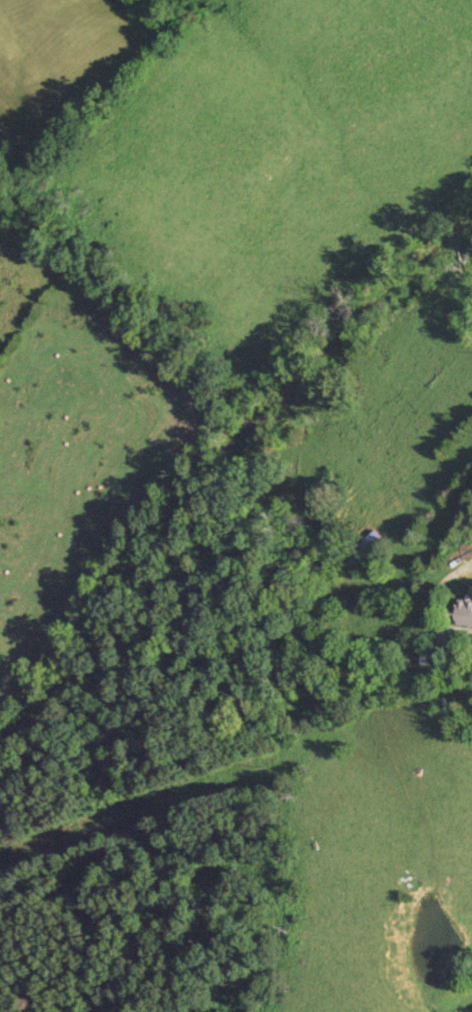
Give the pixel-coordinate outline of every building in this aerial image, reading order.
[(471,627),(471,603),(459,603),(459,627),(471,627)]
